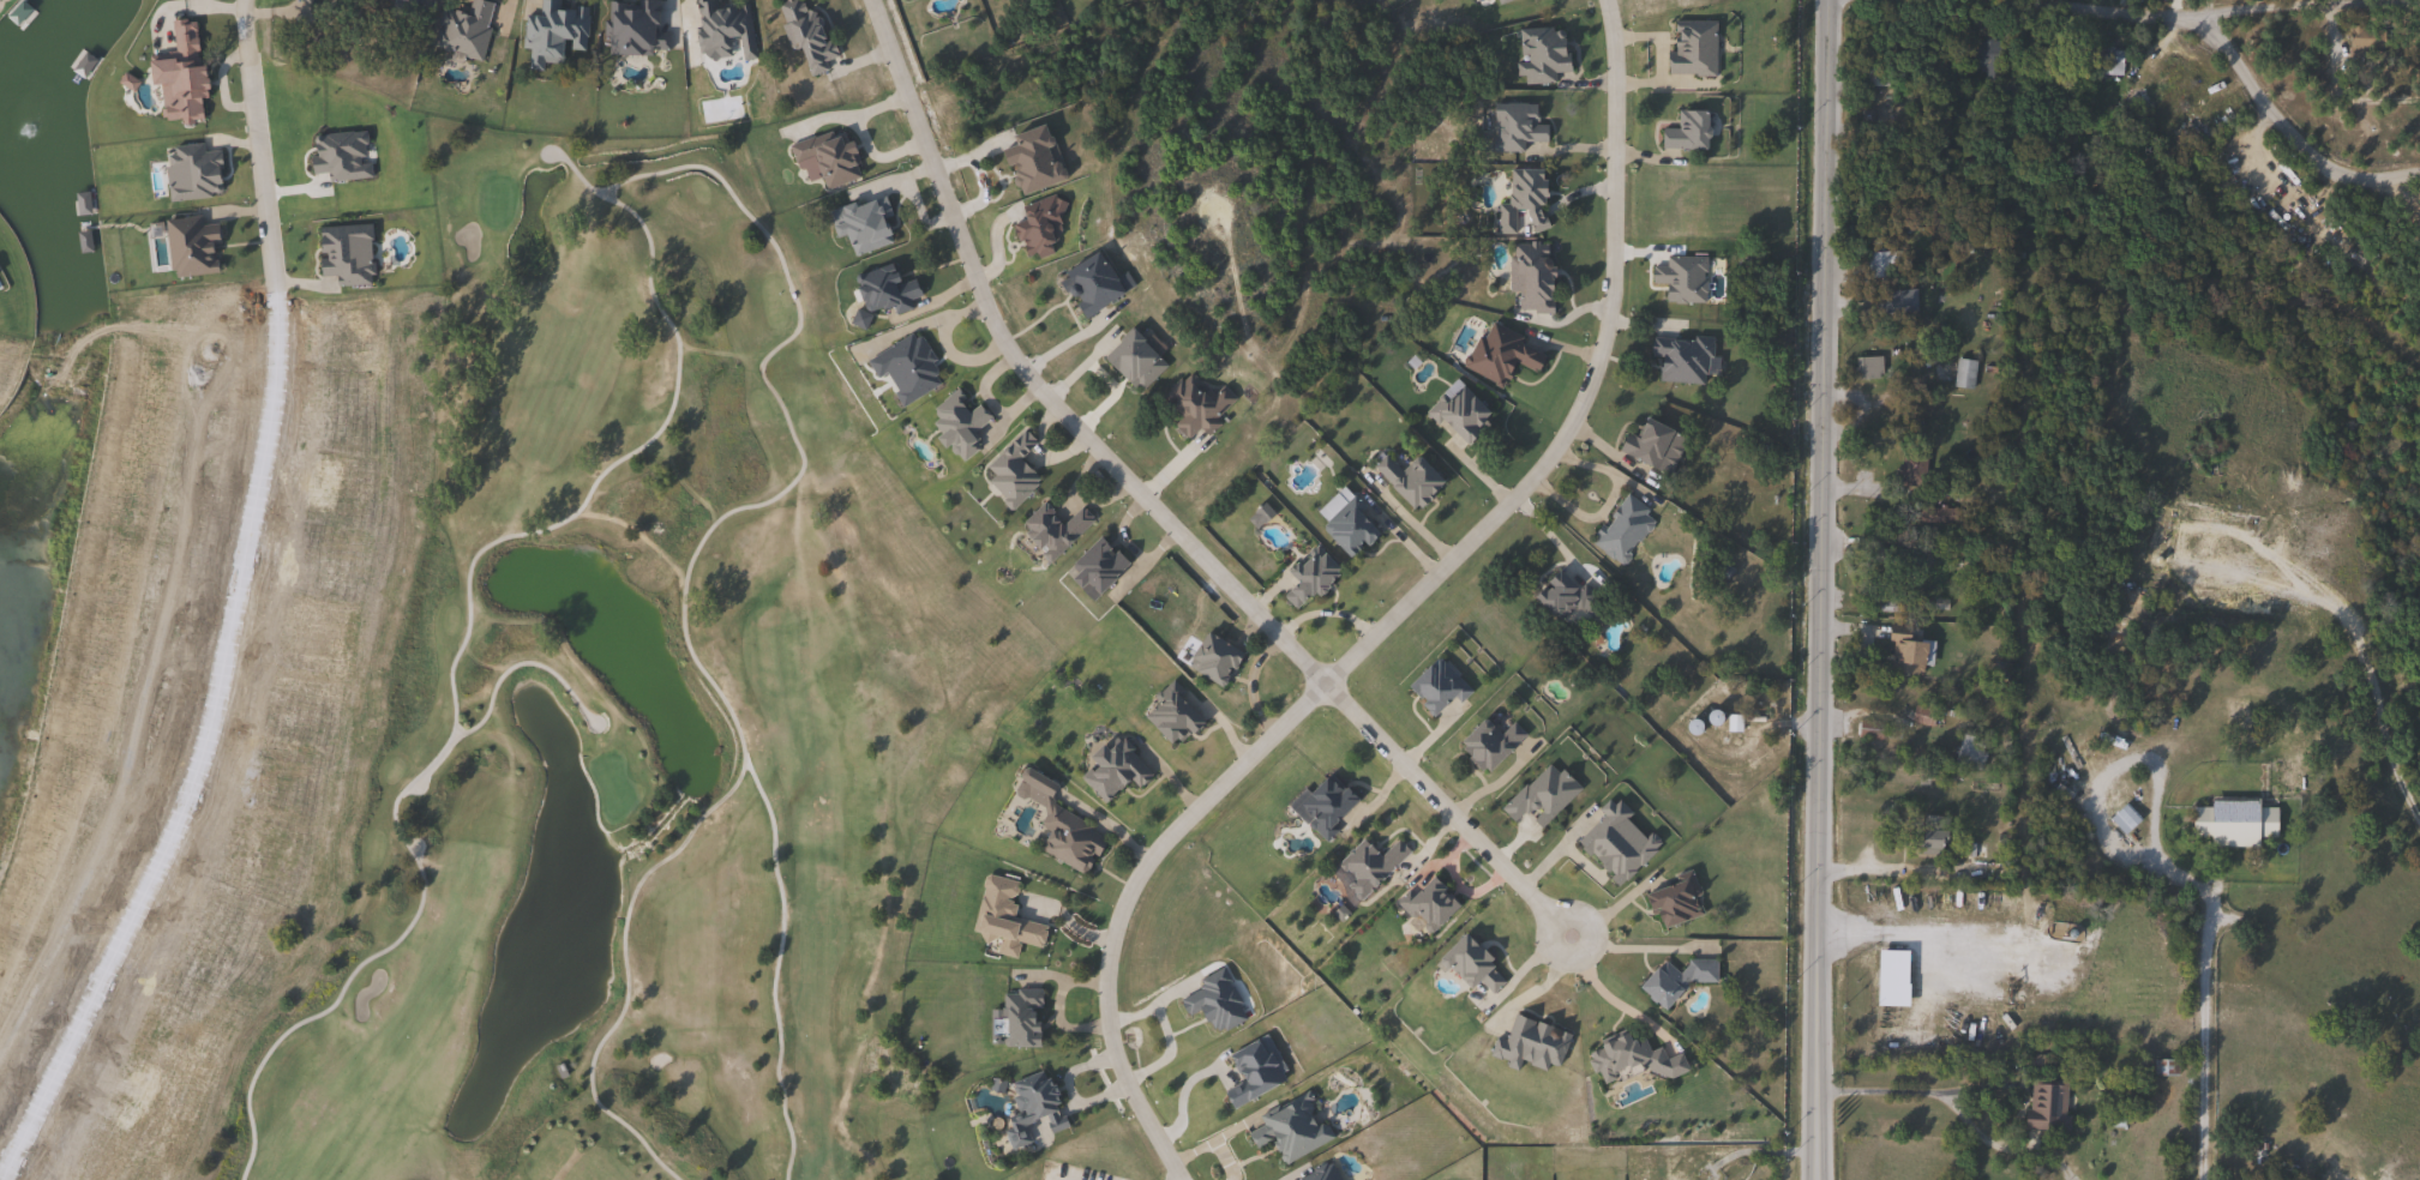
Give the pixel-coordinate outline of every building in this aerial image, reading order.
[(463,12),(466,0),(492,0),(479,59),(430,49),(438,6),(463,12)] [(583,50),(559,49),(559,64),(540,62),(540,71),(524,70),(526,48),(520,48),(522,13),(535,13),(535,0),(586,2),(583,50)] [(604,0),(655,0),(655,31),(666,31),(666,55),(604,55),(604,0)] [(690,1),(701,0),(713,0),(714,7),(745,4),(750,52),(697,58),(690,1)] [(774,1),(779,0),(799,0),(801,10),(816,6),(830,59),(822,60),(824,71),(804,77),(795,48),(787,50),(774,1)] [(156,126),(148,58),(174,55),(170,23),(196,19),(206,120),(156,126)] [(2376,58),(2347,58),(2347,26),(2376,26),(2376,58)] [(1962,38),(1996,38),(1996,67),(1962,67),(1962,38)] [(2120,47),(2120,77),(2096,77),(2096,47),(2120,47)] [(1532,103),(1532,124),(1544,124),(1544,142),(1521,142),(1521,151),(1489,151),(1489,103),(1532,103)] [(1703,149),(1657,149),(1657,127),(1674,127),(1674,110),(1703,110),(1703,149)] [(1016,197),(996,140),(1043,124),(1063,179),(1016,197)] [(821,189),(811,157),(791,163),(785,144),(843,127),(859,179),(821,189)] [(310,137),(367,130),(372,176),(314,183),(310,137)] [(166,200),(227,195),(223,153),(162,158),(166,200)] [(1495,203),(1506,203),(1506,168),(1542,168),(1541,233),(1494,233),(1495,203)] [(849,255),(842,233),(833,236),(824,211),(881,193),(888,217),(883,218),(890,243),(849,255)] [(1051,253),(1023,261),(1014,225),(1022,223),(1017,205),(1051,195),(1064,237),(1047,242),(1051,253)] [(162,221),(168,277),(220,271),(212,215),(162,221)] [(317,227),(371,225),(372,288),(318,289),(317,227)] [(1506,291),(1506,243),(1549,243),(1548,312),(1513,312),(1514,291),(1506,291)] [(1052,277),(1093,249),(1121,291),(1080,319),(1052,277)] [(1864,252),(1896,252),(1896,277),(1864,277),(1864,252)] [(848,278),(888,263),(896,284),(912,278),(918,295),(906,300),(909,309),(891,315),(887,306),(863,314),(865,321),(852,326),(847,312),(859,308),(848,278)] [(1874,290),(1912,290),(1912,313),(1874,313),(1874,290)] [(1460,367),(1483,320),(1543,350),(1532,372),(1511,361),(1499,386),(1460,367)] [(1091,348),(1112,325),(1121,333),(1127,329),(1164,366),(1136,393),(1091,348)] [(899,405),(879,374),(872,378),(861,360),(913,331),(942,381),(899,405)] [(1656,381),(1657,357),(1646,356),(1647,336),(1707,339),(1704,385),(1656,381)] [(1881,379),(1851,379),(1851,357),(1881,357),(1881,379)] [(1970,390),(1950,387),(1953,359),(1972,361),(1970,390)] [(1158,399),(1185,371),(1225,408),(1202,432),(1197,427),(1185,439),(1169,425),(1176,416),(1158,399)] [(1423,414),(1449,380),(1489,411),(1463,445),(1423,414)] [(956,463),(933,435),(941,429),(925,411),(951,390),(967,410),(975,403),(989,417),(968,433),(979,446),(956,463)] [(1674,432),(1658,470),(1615,452),(1623,433),(1634,437),(1641,419),(1674,432)] [(983,482),(990,475),(981,466),(1020,428),(1033,441),(1016,459),(1038,481),(1009,508),(983,482)] [(1413,454),(1440,482),(1410,511),(1368,468),(1381,454),(1397,470),(1413,454)] [(1923,454),(1923,487),(1897,487),(1897,454),(1923,454)] [(1587,543),(1622,494),(1653,517),(1619,566),(1587,543)] [(1358,516),(1374,534),(1346,559),(1317,525),(1351,496),(1363,511),(1358,516)] [(1046,561),(1014,525),(1040,502),(1058,523),(1077,506),(1091,520),(1046,561)] [(1124,562),(1087,601),(1059,574),(1097,536),(1124,562)] [(1337,570),(1295,612),(1274,591),(1289,578),(1281,571),(1310,543),(1337,570)] [(1902,572),(1870,570),(1872,548),(1904,550),(1902,572)] [(1592,594),(1560,627),(1529,596),(1561,562),(1592,594)] [(1928,666),(1920,664),(1918,676),(1885,675),(1886,627),(1908,627),(1908,640),(1928,640),(1928,666)] [(1183,667),(1202,632),(1239,652),(1220,687),(1183,667)] [(1427,716),(1401,685),(1439,656),(1467,692),(1454,703),(1451,698),(1427,716)] [(1137,715),(1169,684),(1202,716),(1171,747),(1137,715)] [(1908,721),(1911,706),(1930,711),(1927,726),(1908,721)] [(1482,775),(1453,745),(1481,717),(1496,733),(1508,722),(1521,735),(1482,775)] [(1854,738),(1854,721),(1880,721),(1880,738),(1854,738)] [(1951,765),(1957,734),(1983,739),(1977,771),(1951,765)] [(1103,802),(1077,778),(1091,764),(1083,757),(1097,743),(1103,749),(1115,738),(1151,773),(1136,789),(1125,778),(1103,802)] [(1537,827),(1523,812),(1511,824),(1496,809),(1547,760),(1575,790),(1537,827)] [(1323,843),(1286,808),(1321,771),(1353,800),(1332,824),(1337,829),(1323,843)] [(2272,838),(2256,838),(2256,847),(2208,847),(2208,838),(2188,838),(2188,807),(2206,807),(2206,797),(2254,797),(2254,808),(2272,808),(2272,838)] [(1083,877),(1033,850),(1044,830),(1035,826),(1046,805),(1105,833),(1083,877)] [(2126,831),(2121,836),(2106,819),(2121,805),(2142,825),(2131,836),(2126,831)] [(1942,817),(1942,854),(1915,854),(1915,817),(1942,817)] [(1357,899),(1329,868),(1361,839),(1376,857),(1395,841),(1407,854),(1357,899)] [(1981,843),(1981,856),(1959,856),(1959,843),(1981,843)] [(985,874),(971,931),(985,955),(1017,963),(1020,951),(1041,956),(1050,926),(1013,916),(1021,884),(985,874)] [(1457,904),(1425,935),(1394,904),(1425,874),(1457,904)] [(1701,915),(1655,929),(1641,889),(1689,874),(1701,915)] [(1489,993),(1477,980),(1466,991),(1434,958),(1460,934),(1505,980),(1489,993)] [(1713,983),(1687,983),(1661,1011),(1634,987),(1661,961),(1675,974),(1683,965),(1683,959),(1713,961),(1713,983)] [(1245,1019),(1211,1036),(1199,1011),(1185,1017),(1173,991),(1221,968),(1245,1019)] [(1038,989),(1037,1048),(998,1047),(998,989),(1038,989)] [(1286,1080),(1230,1107),(1213,1072),(1229,1065),(1224,1055),(1265,1036),(1286,1080)] [(1065,1127),(1047,1134),(1040,1118),(1022,1125),(1029,1143),(1009,1150),(998,1124),(1016,1116),(1004,1085),(1043,1070),(1065,1127)] [(2062,1132),(2023,1130),(2025,1083),(2066,1085),(2062,1132)] [(1331,1140),(1279,1163),(1271,1143),(1253,1151),(1244,1131),(1257,1125),(1254,1118),(1302,1095),(1316,1125),(1322,1121),(1331,1140)]
